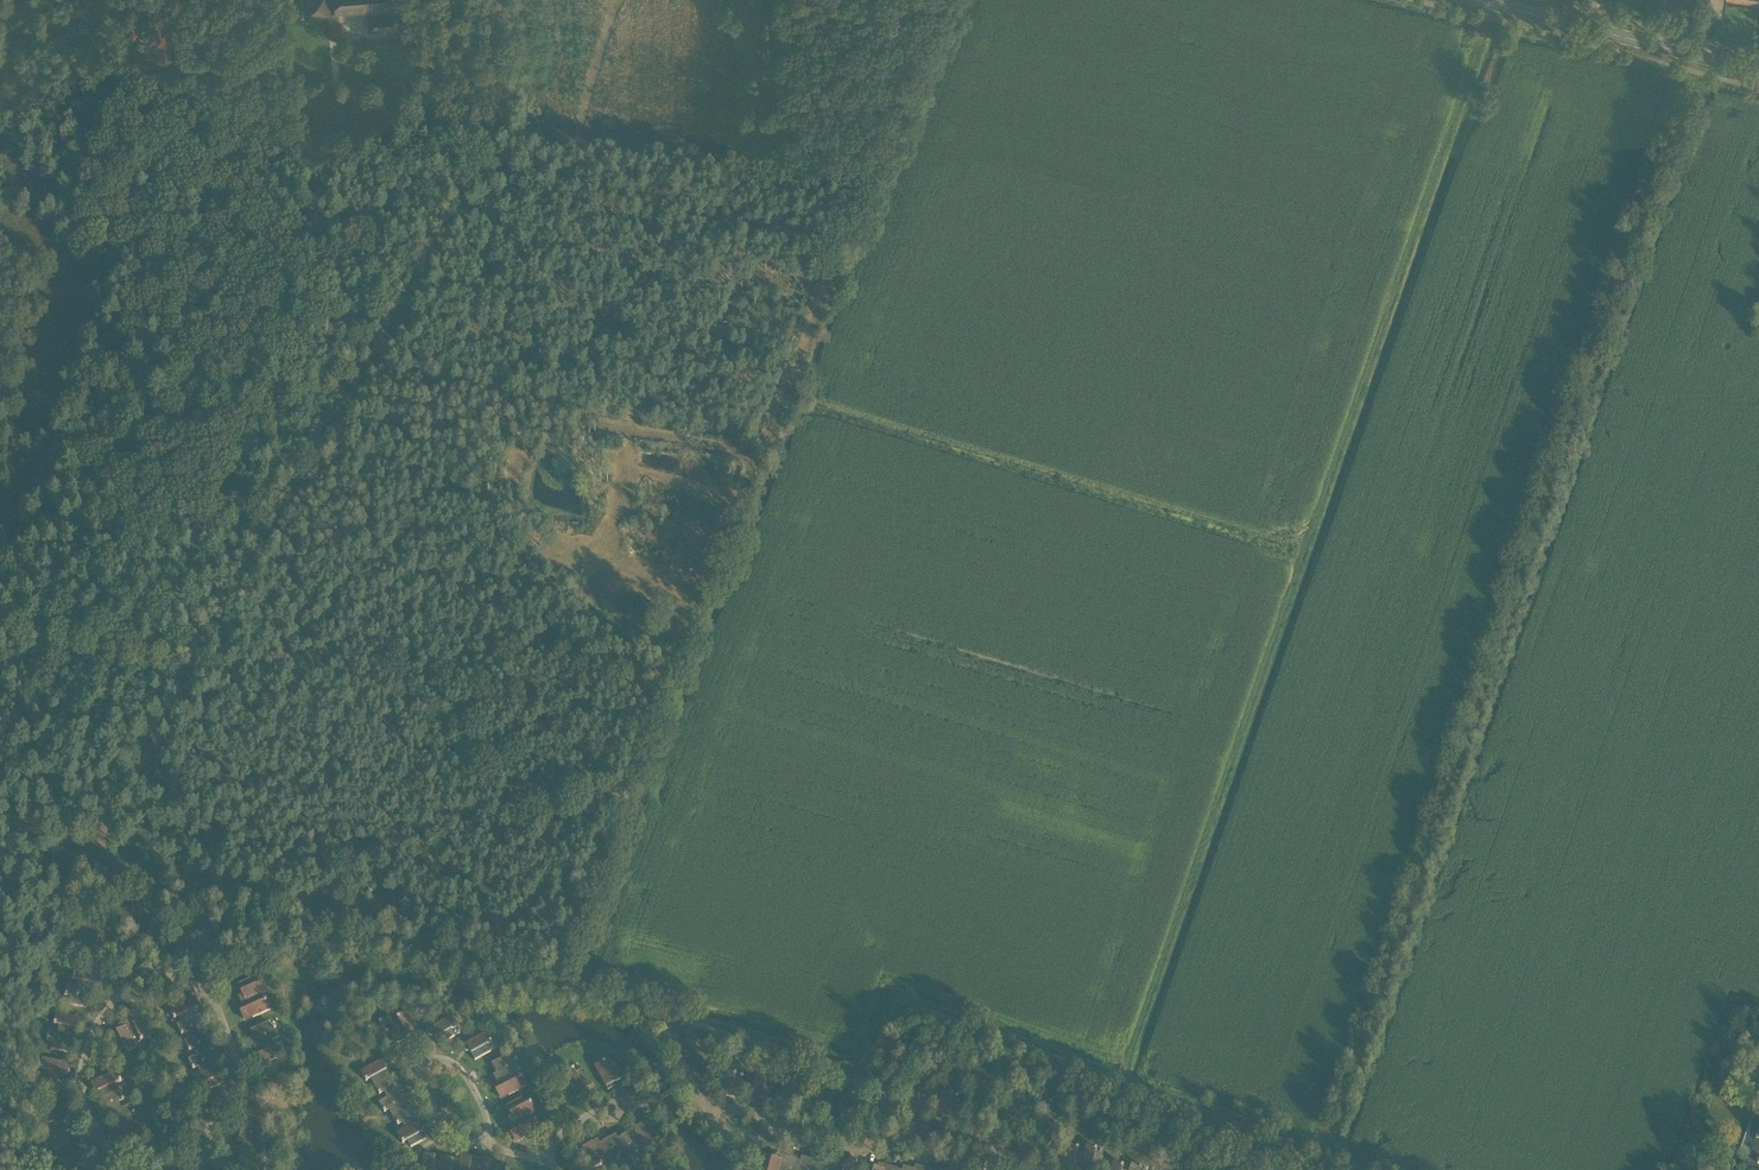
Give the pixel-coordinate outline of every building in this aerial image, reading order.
[(305,18),(331,16),(330,14),(368,11),(369,31),(401,29),(399,11),(392,11),(392,9),(393,9),(392,0),(304,0),(305,18)] [(135,909),(123,907),(118,934),(126,936),(127,932),(138,934),(141,916),(134,915),(135,909)] [(78,980),(76,985),(95,989),(96,983),(101,984),(103,974),(75,968),(72,979),(78,980)] [(242,1003),(259,996),(267,992),(262,981),(258,983),(254,976),(237,984),(242,994),(239,995),(242,1003)] [(93,997),(95,989),(76,985),(67,983),(65,995),(70,996),(69,1001),(87,1005),(89,996),(93,997)] [(180,1016),(183,1022),(183,1023),(198,1016),(199,1015),(196,1009),(200,1006),(195,996),(169,1008),(174,1018),(180,1016)] [(259,996),(242,1003),(245,1008),(240,1011),(245,1022),(271,1010),(266,999),(261,1001),(259,996)] [(131,1019),(125,1022),(132,1038),(138,1035),(141,1041),(151,1036),(139,1010),(129,1014),(131,1019)] [(399,1021),(394,1024),(403,1040),(408,1037),(411,1042),(421,1037),(406,1011),(396,1016),(399,1021)] [(60,1024),(59,1030),(77,1034),(78,1028),(83,1029),(85,1018),(56,1012),(54,1023),(60,1024)] [(403,1040),(394,1024),(390,1015),(378,1021),(381,1026),(376,1029),(385,1045),(394,1040),(396,1044),(403,1040)] [(198,1016),(183,1023),(183,1022),(177,1025),(182,1034),(187,1032),(190,1038),(190,1039),(205,1032),(207,1032),(200,1019),(198,1016)] [(456,1026),(451,1017),(427,1030),(430,1037),(434,1035),(439,1045),(455,1036),(451,1029),(456,1026)] [(255,1049),(272,1041),(280,1037),(275,1026),(271,1028),(267,1021),(250,1029),(255,1039),(252,1041),(255,1049)] [(137,1047),(132,1038),(125,1022),(118,1025),(119,1029),(109,1034),(117,1050),(124,1047),(126,1052),(137,1047)] [(75,1042),(77,1034),(59,1030),(49,1028),(47,1040),(52,1041),(50,1049),(69,1053),(71,1041),(75,1042)] [(198,1055),(209,1050),(214,1047),(208,1035),(207,1036),(205,1032),(190,1039),(190,1038),(185,1041),(189,1051),(195,1049),(197,1054),(198,1055)] [(492,1042),(487,1032),(463,1045),(466,1052),(470,1050),(475,1060),(491,1051),(487,1044),(492,1042)] [(274,1047),(272,1041),(255,1049),(258,1054),(253,1056),(258,1067),(284,1055),(279,1044),(274,1047)] [(211,1054),(209,1050),(198,1055),(197,1054),(189,1059),(194,1069),(198,1067),(201,1072),(217,1065),(212,1053),(211,1054)] [(497,1082),(512,1073),(521,1068),(515,1058),(511,1061),(507,1054),(491,1063),(496,1073),(493,1075),(497,1082)] [(46,1070),(45,1077),(63,1080),(65,1074),(69,1075),(71,1064),(43,1058),(41,1069),(46,1070)] [(371,1079),(374,1084),(390,1076),(385,1067),(389,1065),(385,1058),(361,1071),(366,1081),(371,1079)] [(595,1066),(608,1091),(615,1087),(613,1083),(623,1078),(614,1062),(607,1065),(605,1061),(595,1066)] [(217,1065),(201,1072),(192,1077),(197,1087),(202,1085),(205,1091),(221,1084),(217,1074),(221,1072),(217,1065)] [(563,1073),(577,1098),(583,1094),(581,1090),(591,1085),(583,1069),(576,1072),(573,1068),(563,1073)] [(103,1096),(119,1089),(117,1083),(122,1081),(117,1070),(91,1083),(96,1093),(100,1091),(103,1096)] [(726,1070),(718,1097),(725,1099),(726,1095),(738,1098),(742,1080),(735,1078),(737,1073),(726,1070)] [(757,1072),(750,1099),(757,1101),(758,1097),(770,1100),(774,1082),(767,1081),(769,1075),(757,1072)] [(501,1100),(526,1086),(520,1076),(515,1079),(512,1073),(497,1082),(500,1087),(495,1090),(501,1100)] [(394,1074),(390,1076),(374,1084),(379,1094),(385,1092),(388,1097),(388,1098),(399,1092),(404,1089),(398,1077),(396,1078),(394,1074)] [(63,1080),(45,1077),(35,1075),(33,1086),(38,1087),(37,1094),(55,1098),(58,1086),(62,1087),(63,1080)] [(282,1093),(284,1082),(256,1076),(254,1084),(259,1085),(256,1095),(275,1099),(276,1092),(282,1093)] [(107,1116),(110,1114),(122,1108),(119,1101),(124,1099),(119,1089),(103,1096),(98,1099),(107,1116)] [(943,1090),(935,1117),(942,1119),(943,1115),(955,1118),(960,1100),(952,1099),(954,1093),(943,1090)] [(401,1095),(399,1092),(388,1098),(388,1097),(379,1102),(383,1110),(389,1107),(392,1114),(408,1106),(402,1095),(401,1095)] [(512,1125),(528,1116),(536,1111),(531,1101),(526,1104),(522,1097),(506,1106),(511,1116),(508,1118),(512,1125)] [(111,1118),(117,1130),(133,1122),(130,1116),(136,1114),(131,1104),(122,1108),(110,1114),(112,1118),(111,1118)] [(403,1122),(405,1128),(422,1119),(416,1108),(414,1109),(412,1104),(408,1106),(392,1114),(398,1125),(403,1122)] [(47,1126),(49,1130),(65,1123),(63,1117),(68,1115),(63,1106),(38,1118),(42,1128),(47,1126)] [(250,1114),(248,1124),(265,1128),(267,1122),(272,1123),(274,1112),(247,1106),(245,1113),(250,1114)] [(541,1129),(535,1119),(531,1121),(528,1116),(512,1125),(515,1130),(510,1133),(516,1143),(541,1129)] [(142,1118),(133,1122),(117,1130),(120,1137),(123,1135),(128,1145),(145,1137),(142,1131),(147,1128),(142,1118)] [(422,1119),(405,1128),(397,1132),(403,1143),(407,1140),(410,1145),(426,1137),(422,1128),(425,1126),(422,1119)] [(642,1145),(641,1146),(644,1151),(654,1145),(651,1140),(658,1137),(649,1120),(640,1125),(638,1122),(631,1125),(633,1129),(642,1145)] [(69,1131),(65,1123),(49,1130),(50,1132),(41,1136),(45,1146),(50,1143),(54,1151),(70,1143),(65,1133),(69,1131)] [(239,1141),(243,1142),(256,1144),(258,1137),(263,1139),(265,1128),(248,1124),(243,1123),(239,1141)] [(642,1145),(633,1129),(621,1136),(621,1137),(618,1138),(623,1150),(624,1150),(629,1159),(639,1154),(636,1148),(641,1146),(642,1145)] [(623,1150),(618,1138),(616,1135),(600,1143),(606,1154),(611,1163),(621,1158),(618,1153),(623,1150)] [(1751,1162),(1758,1164),(1758,1137),(1751,1162)] [(606,1154),(600,1143),(598,1139),(588,1144),(586,1140),(580,1143),(593,1169),(603,1164),(600,1157),(606,1154)] [(1075,1169),(1078,1169),(1083,1154),(1077,1152),(1079,1147),(1068,1144),(1060,1169),(1072,1169),(1075,1169)] [(1083,1154),(1078,1169),(1099,1169),(1103,1155),(1095,1153),(1097,1148),(1086,1145),(1083,1154)] [(81,1149),(57,1161),(61,1169),(63,1169),(67,1168),(68,1169),(81,1169),(86,1168),(81,1158),(85,1156),(81,1149)] [(458,1169),(476,1169),(478,1158),(468,1156),(469,1152),(461,1151),(459,1161),(458,1169)] [(784,1155),(776,1153),(775,1157),(764,1154),(760,1169),(780,1169),(784,1155)] [(439,1162),(435,1161),(435,1156),(424,1154),(421,1169),(438,1169),(439,1162)] [(780,1169),(798,1169),(800,1161),(796,1160),(797,1158),(784,1155),(780,1169)] [(820,1157),(813,1155),(812,1160),(802,1157),(800,1161),(798,1169),(817,1169),(820,1157)] [(459,1161),(440,1157),(439,1162),(438,1169),(458,1169),(459,1161)] [(495,1161),(486,1159),(486,1158),(479,1157),(478,1158),(476,1169),(494,1169),(495,1161)] [(817,1169),(835,1169),(837,1163),(833,1162),(833,1160),(820,1157),(817,1169)] [(837,1163),(835,1169),(854,1169),(857,1159),(849,1157),(848,1160),(838,1158),(837,1163)] [(257,1162),(239,1158),(238,1166),(241,1167),(241,1169),(265,1169),(267,1164),(257,1162)] [(494,1169),(513,1169),(514,1168),(503,1166),(504,1163),(495,1161),(494,1169)] [(1121,1169),(1123,1165),(1112,1162),(1110,1169),(1122,1169),(1121,1169)]
